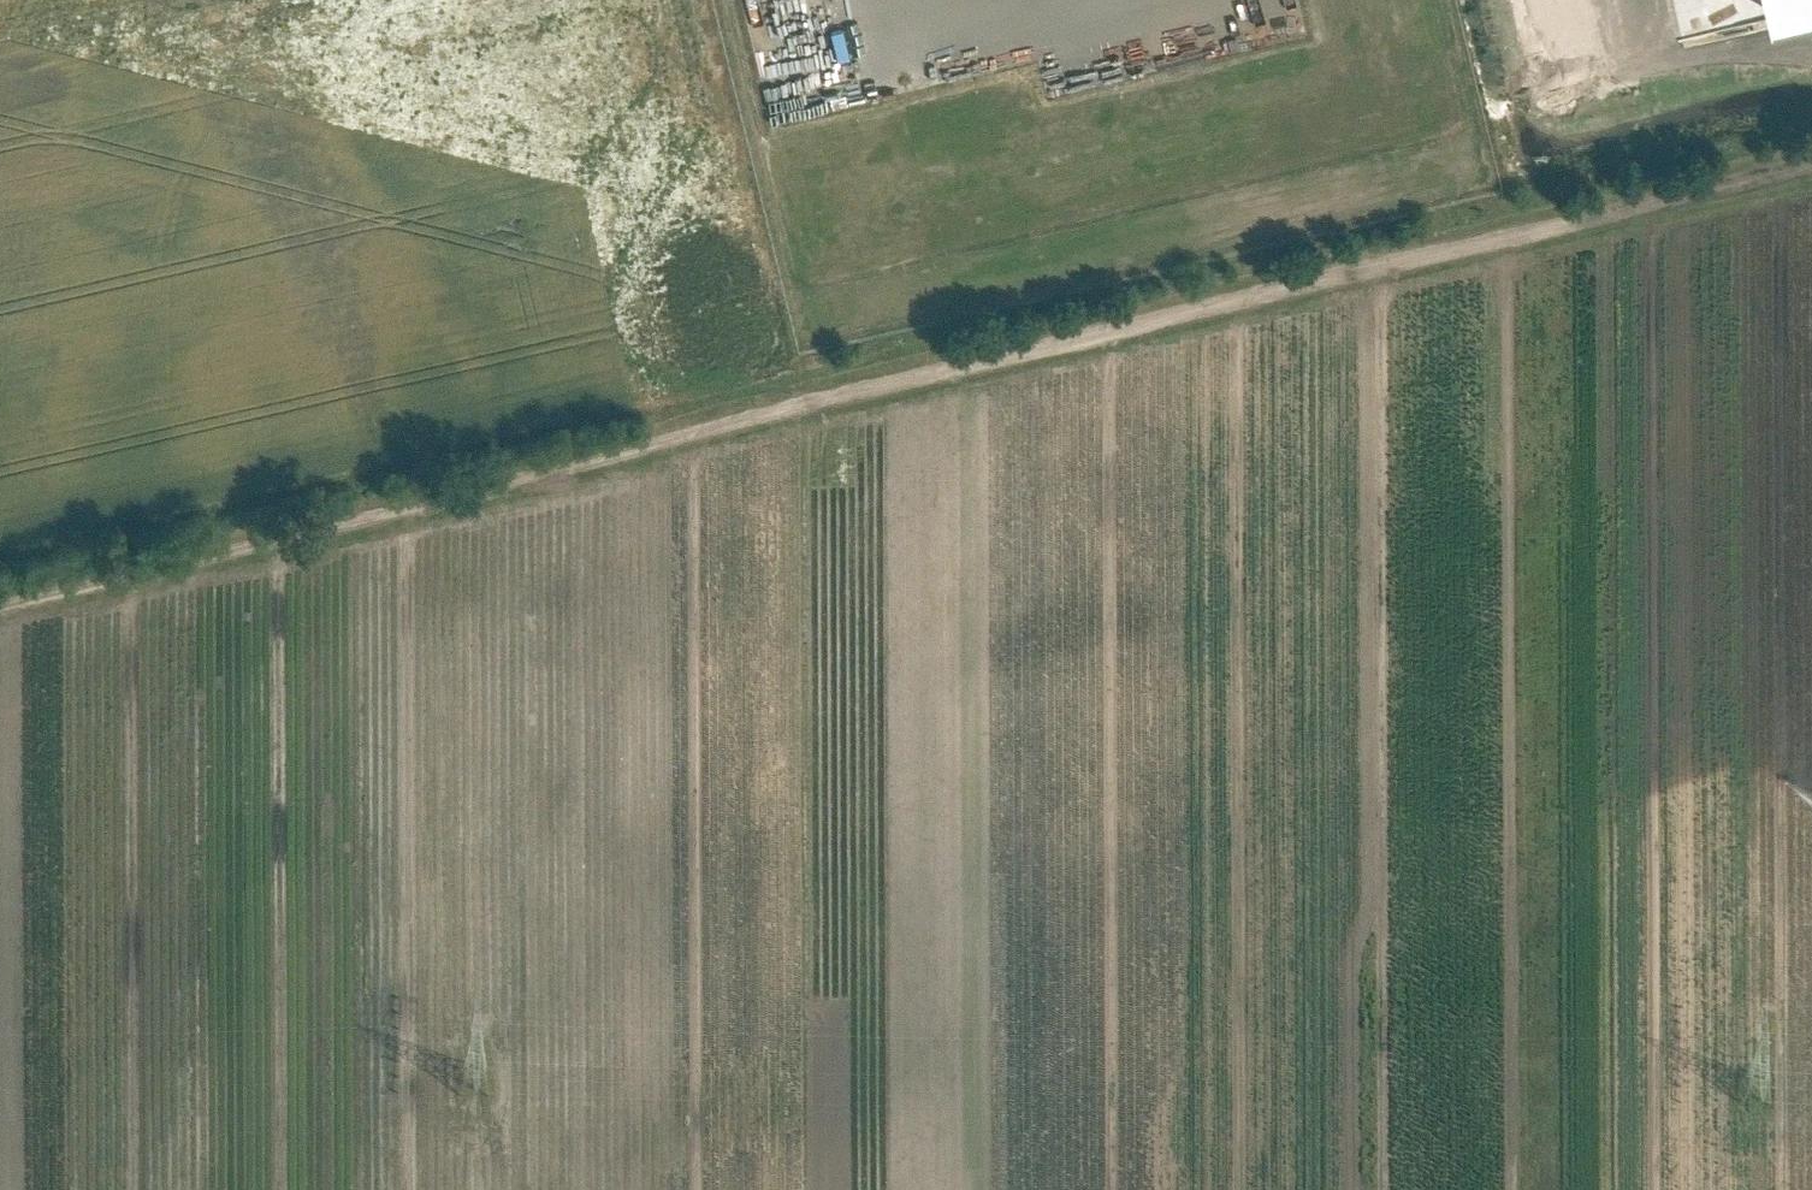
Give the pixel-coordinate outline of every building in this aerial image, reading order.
[(1774,17),(1811,8),(1811,0),(1770,0),(1774,17)]
